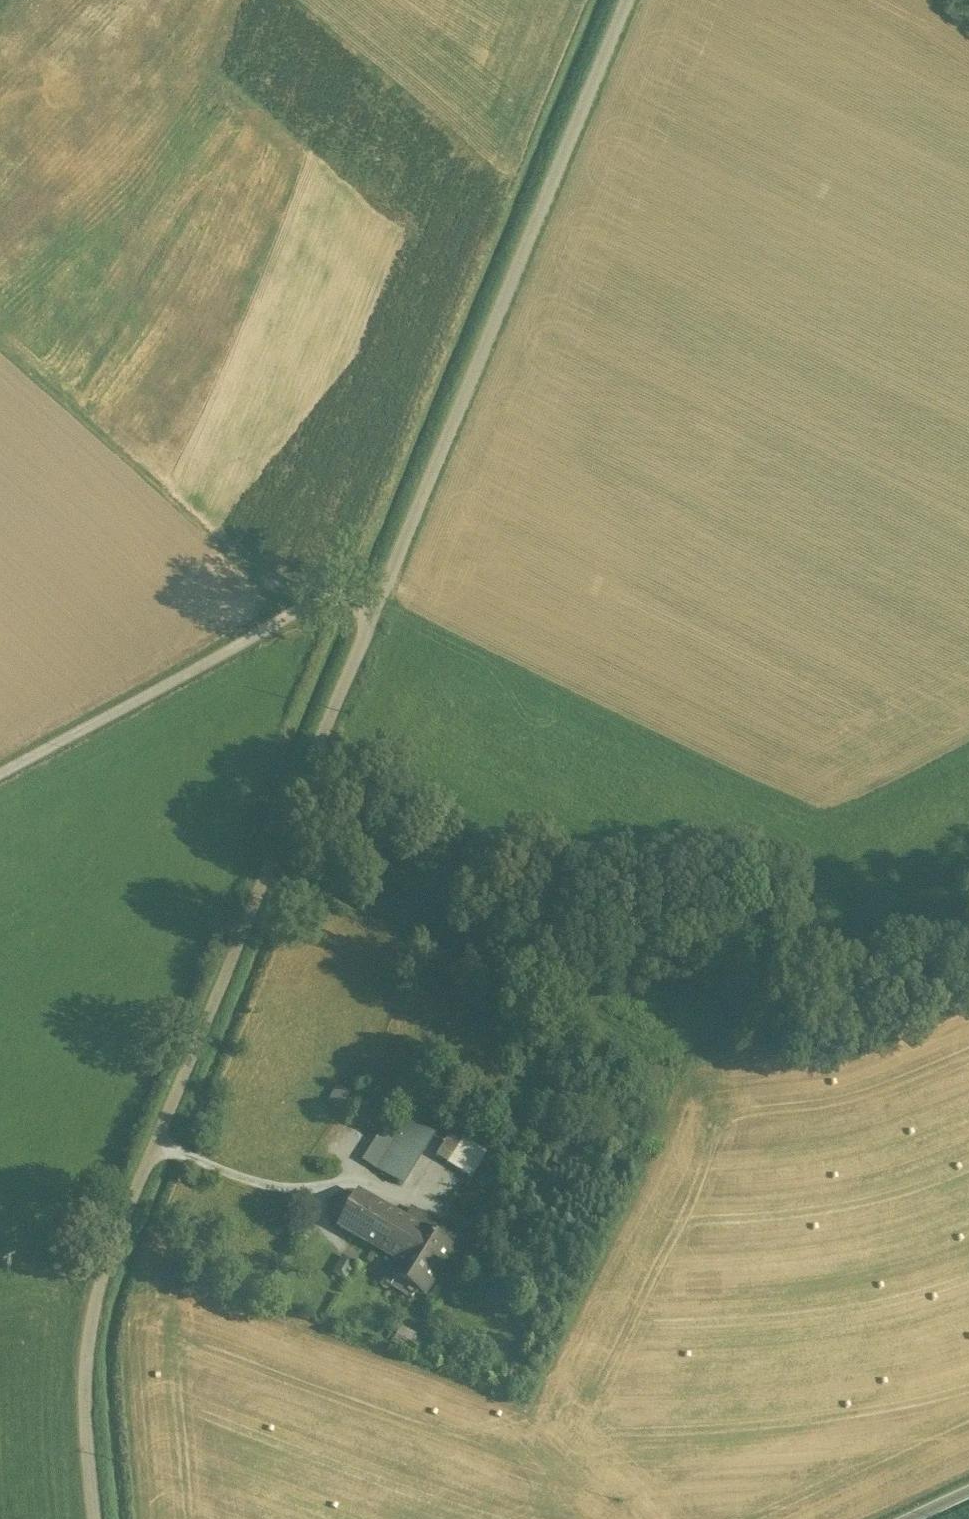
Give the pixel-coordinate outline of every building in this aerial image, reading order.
[(340,1106),(349,1088),(336,1082),(328,1101),(340,1106)] [(409,1119),(400,1133),(425,1149),(434,1135),(409,1119)] [(487,1154),(452,1132),(437,1156),(472,1178),(487,1154)] [(365,1161),(377,1169),(395,1141),(383,1133),(365,1161)] [(425,1149),(400,1133),(395,1141),(377,1169),(403,1185),(425,1149)] [(487,1154),(472,1178),(488,1188),(503,1164),(487,1154)] [(404,1222),(360,1196),(341,1227),(400,1261),(419,1230),(404,1222)] [(443,1227),(412,1209),(404,1222),(419,1230),(420,1229),(436,1239),(443,1227)] [(436,1239),(420,1229),(419,1230),(400,1261),(392,1275),(424,1295),(452,1249),(436,1239)]
